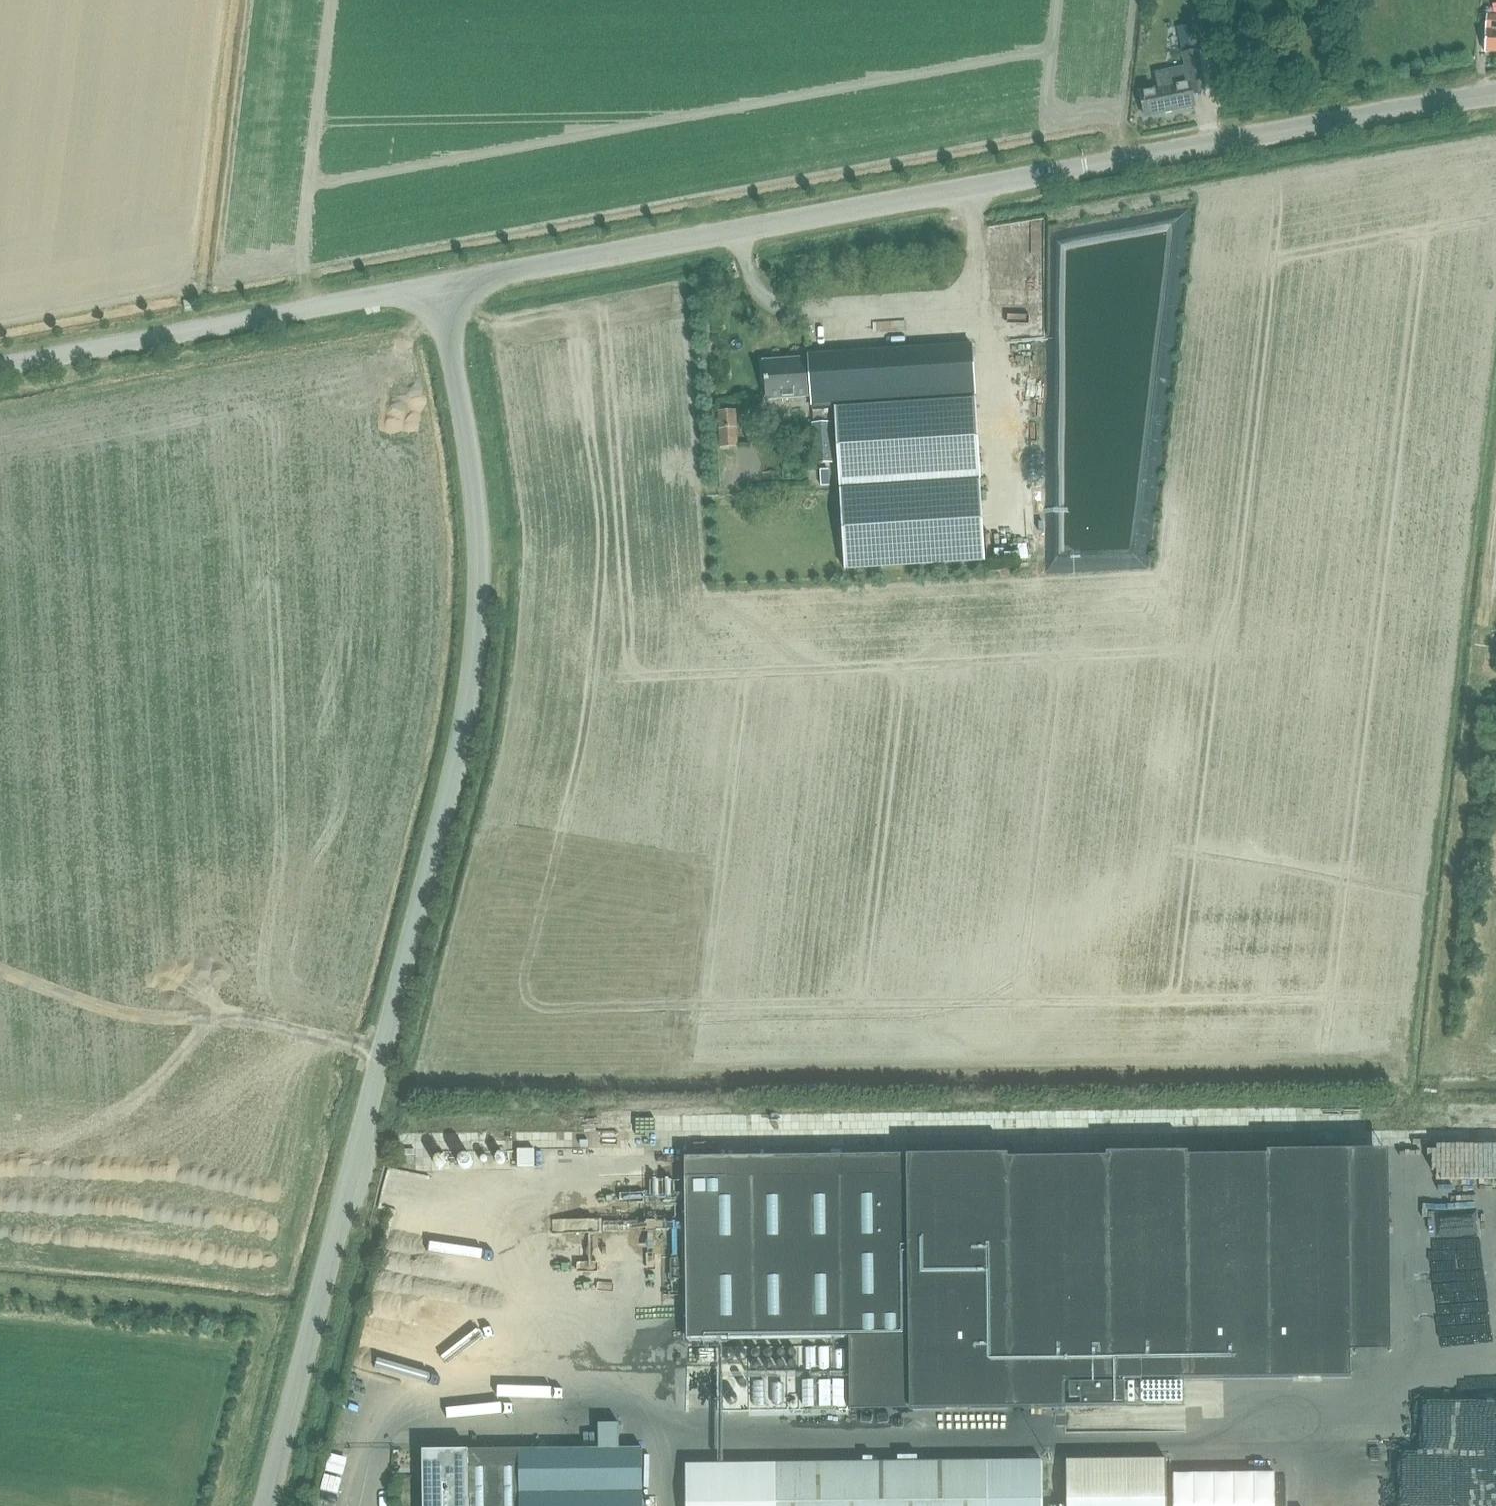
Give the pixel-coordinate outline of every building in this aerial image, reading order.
[(1495,51),(1495,17),(1486,17),(1487,51),(1495,51)] [(1193,87),(1205,85),(1204,79),(1194,26),(1178,29),(1188,82),(1149,88),(1149,84),(1143,85),(1143,89),(1140,89),(1144,114),(1196,106),(1193,87)] [(813,405),(835,404),(975,394),(972,344),(809,355),(810,358),(812,396),(813,405)] [(812,396),(810,358),(764,361),(766,399),(812,396)] [(840,487),(980,478),(975,394),(835,404),(840,487)] [(738,446),(736,410),(718,411),(720,447),(738,446)] [(832,464),(830,422),(811,423),(814,465),(832,464)] [(845,570),(985,561),(980,480),(840,489),(845,570)] [(534,1150),(518,1150),(518,1167),(534,1166),(534,1150)] [(907,1155),(685,1158),(687,1341),(849,1339),(850,1389),(910,1389),(910,1409),(1125,1407),(1125,1380),(1191,1379),(1351,1377),(1351,1352),(1348,1151),(1267,1151),(1267,1155),(1189,1156),(1188,1152),(1107,1153),(1107,1157),(1008,1158),(1008,1154),(907,1156),(907,1155)] [(1495,1220),(1495,1153),(1441,1153),(1441,1173),(1453,1174),(1453,1171),(1486,1172),(1486,1193),(1486,1220),(1495,1220)] [(1357,1156),(1356,1188),(1408,1191),(1409,1159),(1357,1156)] [(1408,1183),(1406,1199),(1433,1203),(1435,1188),(1408,1183)] [(597,1209),(570,1209),(570,1220),(597,1220),(597,1209)] [(388,1232),(384,1260),(396,1262),(401,1234),(388,1232)] [(394,1448),(394,1457),(414,1457),(414,1447),(394,1448)] [(425,1450),(425,1505),(644,1505),(645,1448),(425,1450)] [(1167,1459),(1066,1461),(1067,1505),(1049,1505),(1167,1505),(1167,1459)] [(1042,1461),(687,1465),(687,1505),(1043,1505),(1042,1461)]
